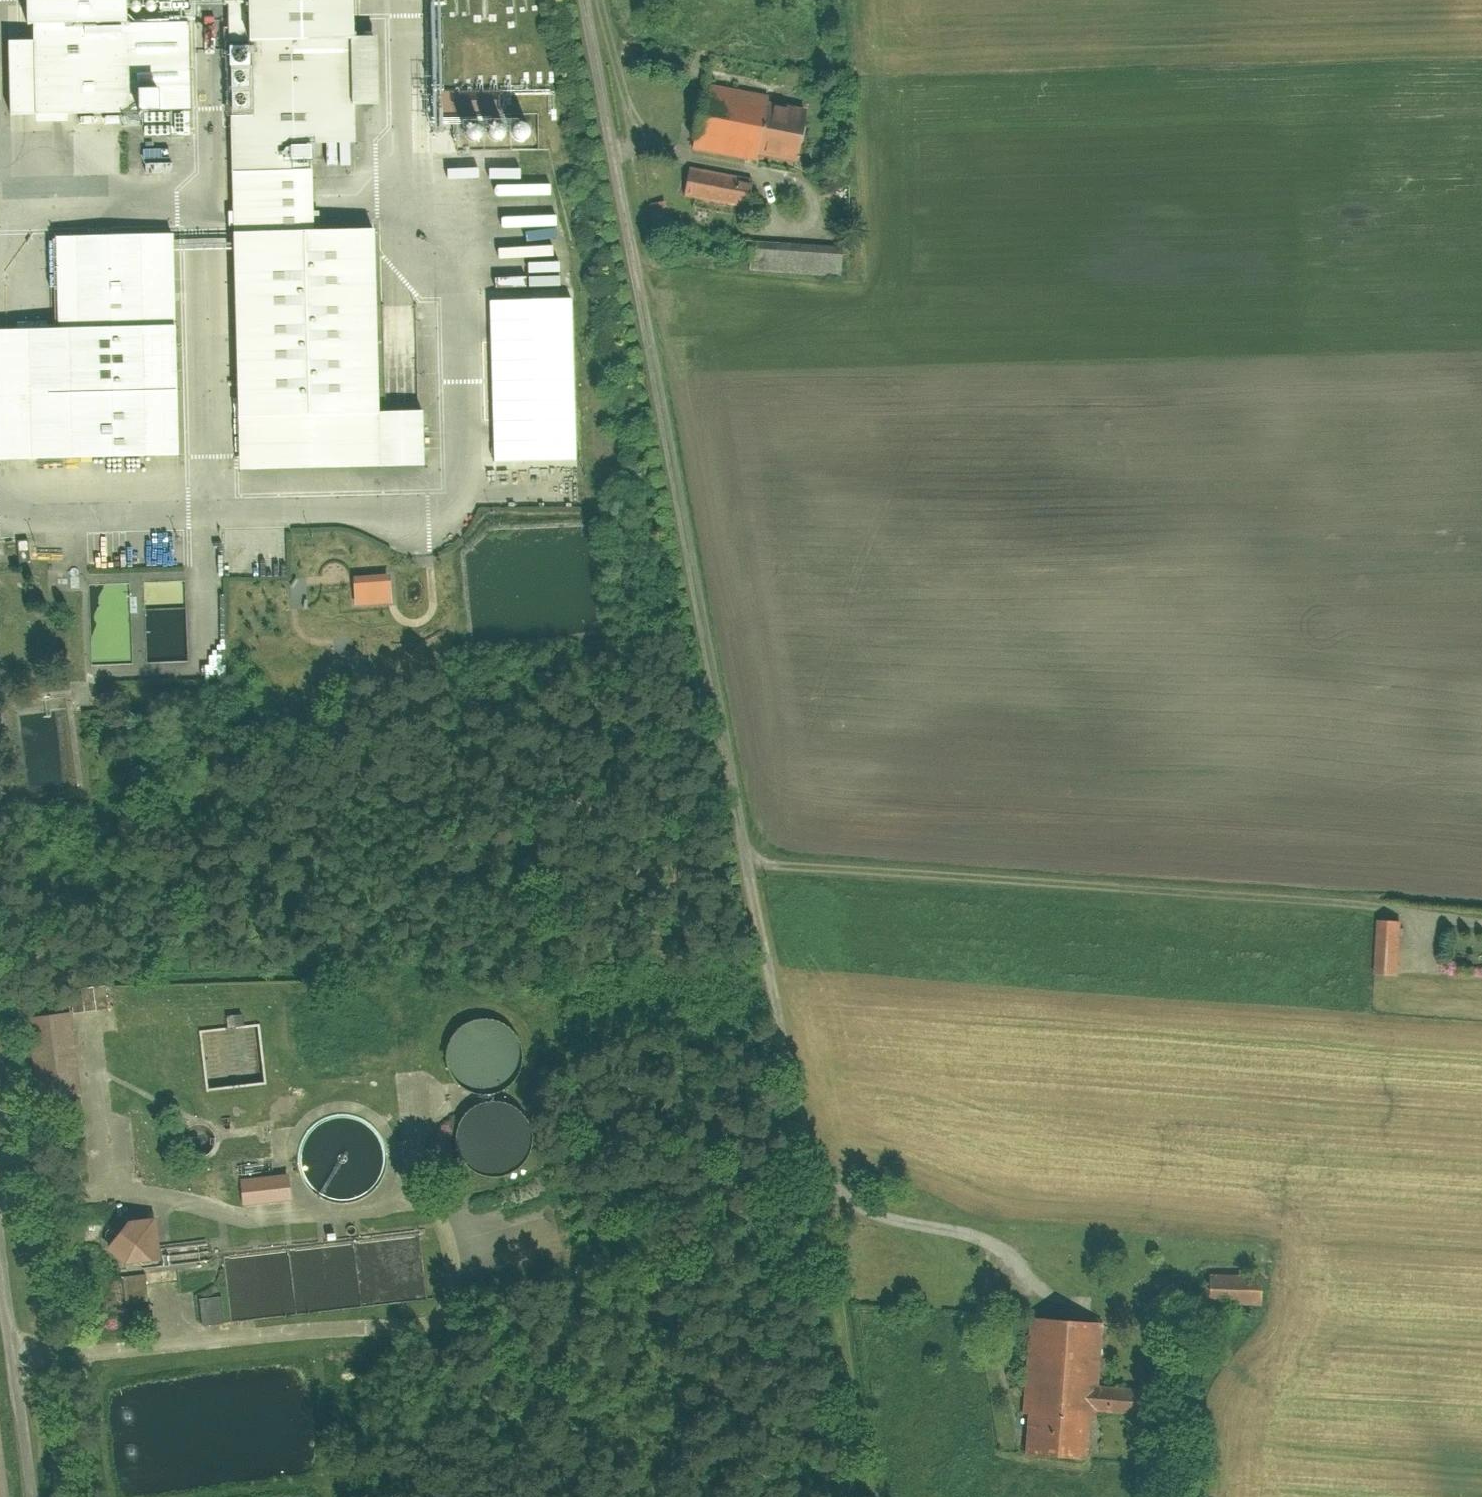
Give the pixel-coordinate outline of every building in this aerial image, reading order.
[(35,51),(9,52),(10,120),(204,114),(201,0),(34,0),(35,51)] [(239,471),(431,466),(429,411),(382,413),(377,229),(318,230),(316,146),(383,144),(380,0),(226,0),(239,471)] [(704,98),(694,150),(799,171),(809,119),(704,98)] [(752,183),(689,174),(684,204),(748,213),(752,183)] [(57,238),(59,326),(0,328),(0,387),(3,461),(188,458),(178,234),(57,238)] [(758,243),(757,271),(850,275),(851,247),(758,243)] [(586,460),(583,298),(500,299),(503,461),(586,460)] [(361,604),(400,604),(400,575),(362,574),(361,604)] [(1410,920),(1383,919),(1380,974),(1407,975),(1410,920)] [(44,1099),(88,1095),(79,1011),(35,1016),(44,1099)] [(478,1174),(531,1157),(512,1097),(459,1114),(478,1174)] [(368,1148),(365,1164),(325,1158),(325,1153),(311,1151),(304,1190),(375,1201),(381,1162),(376,1162),(378,1149),(368,1148)] [(249,1176),(250,1202),(301,1200),(299,1173),(249,1176)] [(173,1259),(166,1216),(136,1220),(138,1238),(123,1240),(127,1266),(173,1259)] [(137,1298),(155,1295),(151,1274),(133,1277),(137,1298)] [(1270,1277),(1219,1275),(1218,1304),(1269,1306),(1270,1277)] [(231,1295),(207,1297),(208,1323),(232,1322),(231,1295)] [(1111,1323),(1044,1317),(1031,1453),(1098,1460),(1103,1411),(1150,1415),(1153,1389),(1105,1384),(1111,1323)]
